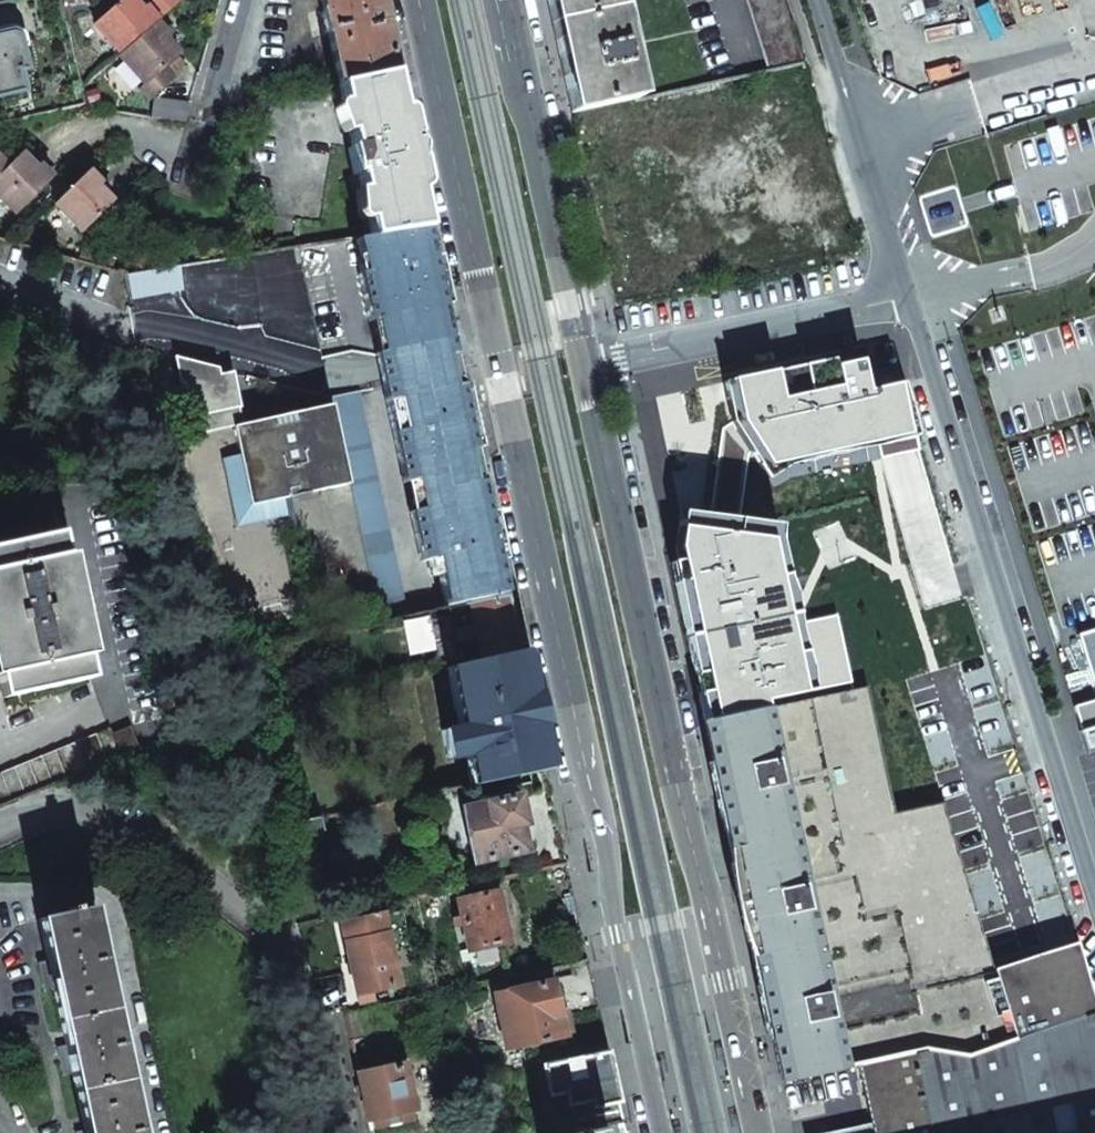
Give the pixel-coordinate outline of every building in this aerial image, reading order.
[(121,53),(156,21),(180,0),(152,0),(142,9),(135,1),(135,0),(121,0),(94,23),(121,53)] [(339,85),(393,73),(378,5),(377,0),(320,0),(323,13),(320,14),(325,34),(327,33),(339,85)] [(640,99),(618,0),(552,0),(568,68),(577,113),(640,99)] [(804,63),(784,0),(748,0),(770,70),(804,63)] [(140,87),(151,99),(153,97),(173,79),(163,68),(179,54),(166,39),(169,36),(156,21),(121,53),(119,55),(144,84),(140,87)] [(24,90),(19,70),(26,69),(19,37),(12,32),(0,35),(0,96),(24,90)] [(358,174),(372,237),(422,229),(427,229),(410,152),(393,73),(339,85),(352,148),(348,148),(354,175),(358,174)] [(168,119),(185,122),(192,103),(153,97),(151,116),(168,119)] [(17,213),(53,177),(39,164),(36,166),(21,152),(7,166),(0,159),(0,196),(17,213)] [(55,202),(70,217),(100,186),(98,185),(101,182),(88,169),(55,202)] [(70,217),(83,229),(98,214),(112,199),(100,186),(70,217)] [(374,321),(381,353),(444,340),(437,308),(444,306),(438,280),(433,258),(428,259),(422,229),(372,237),(356,239),(364,272),(357,274),(369,322),(374,321)] [(156,318),(198,312),(213,310),(208,261),(203,261),(166,267),(149,270),(143,275),(127,277),(134,307),(149,305),(155,309),(156,318)] [(439,574),(448,607),(499,596),(492,564),(500,562),(492,526),(489,514),(482,515),(468,452),(475,450),(471,430),(461,385),(454,387),(449,364),(447,354),(444,340),(381,353),(376,355),(379,371),(404,484),(411,482),(418,511),(410,512),(421,562),(428,561),(432,576),(439,574)] [(203,433),(213,431),(233,427),(241,425),(237,409),(240,408),(232,372),(219,375),(217,368),(200,364),(173,356),(179,384),(183,384),(190,418),(199,417),(203,433)] [(860,361),(806,374),(804,366),(724,384),(732,421),(775,487),(905,453),(887,387),(868,392),(860,361)] [(372,606),(375,623),(409,616),(359,391),(330,397),(332,405),(349,485),(375,605),(372,606)] [(239,455),(250,506),(286,498),(349,485),(332,405),(233,427),(239,455)] [(223,459),(237,526),(290,514),(286,498),(250,506),(239,455),(223,459)] [(0,547),(0,684),(3,698),(90,679),(49,490),(18,497),(28,541),(0,547)] [(758,702),(802,693),(841,685),(828,622),(789,630),(768,538),(752,536),(754,519),(680,510),(676,548),(715,719),(760,709),(758,702)] [(460,662),(519,650),(513,622),(507,594),(499,596),(448,607),(460,662)] [(466,756),(472,784),(546,768),(532,709),(519,650),(460,662),(446,665),(460,725),(443,729),(449,759),(466,756)] [(967,1058),(1014,1041),(992,970),(942,802),(894,813),(867,686),(760,709),(840,1069),(858,1065),(912,1053),(923,1051),(967,1058)] [(783,1081),(840,1069),(760,709),(715,719),(704,722),(716,775),(742,897),(768,1012),(779,1066),(783,1081)] [(0,774),(0,806),(140,749),(131,727),(112,735),(110,729),(0,774)] [(523,835),(558,827),(551,791),(519,798),(524,824),(521,825),(523,835)] [(477,863),(526,852),(523,835),(521,825),(524,824),(519,798),(519,797),(465,809),(477,863)] [(322,837),(318,818),(303,821),(306,840),(322,837)] [(470,950),(508,942),(507,936),(512,935),(509,916),(503,918),(497,890),(458,899),(464,926),(470,950)] [(131,1087),(93,907),(76,911),(75,907),(67,909),(68,913),(38,919),(49,970),(40,972),(44,991),(54,989),(68,1055),(59,1057),(63,1076),(72,1074),(85,1132),(141,1132),(131,1087)] [(357,995),(399,985),(382,914),(375,916),(374,912),(367,913),(367,918),(341,924),(349,959),(357,995)] [(1094,1011),(1094,1008),(1075,943),(992,970),(1014,1041),(1094,1011)] [(506,1049),(563,1037),(559,1015),(597,1007),(590,971),(551,979),(552,983),(495,995),(506,1049)] [(1014,1041),(967,1058),(923,1051),(912,1053),(929,1132),(1094,1132),(1094,1011),(1014,1041)] [(600,1127),(623,1122),(621,1112),(618,1101),(607,1052),(531,1069),(534,1079),(546,1076),(551,1093),(565,1090),(589,1106),(593,1129),(600,1127)] [(912,1053),(858,1065),(861,1077),(871,1123),(873,1132),(929,1132),(912,1053)] [(393,1124),(410,1121),(409,1112),(414,1110),(404,1064),(357,1074),(368,1120),(373,1119),(375,1128),(393,1124)] [(623,1122),(600,1127),(601,1132),(625,1132),(623,1122)] [(871,1123),(824,1132),(873,1132),(871,1123)]
